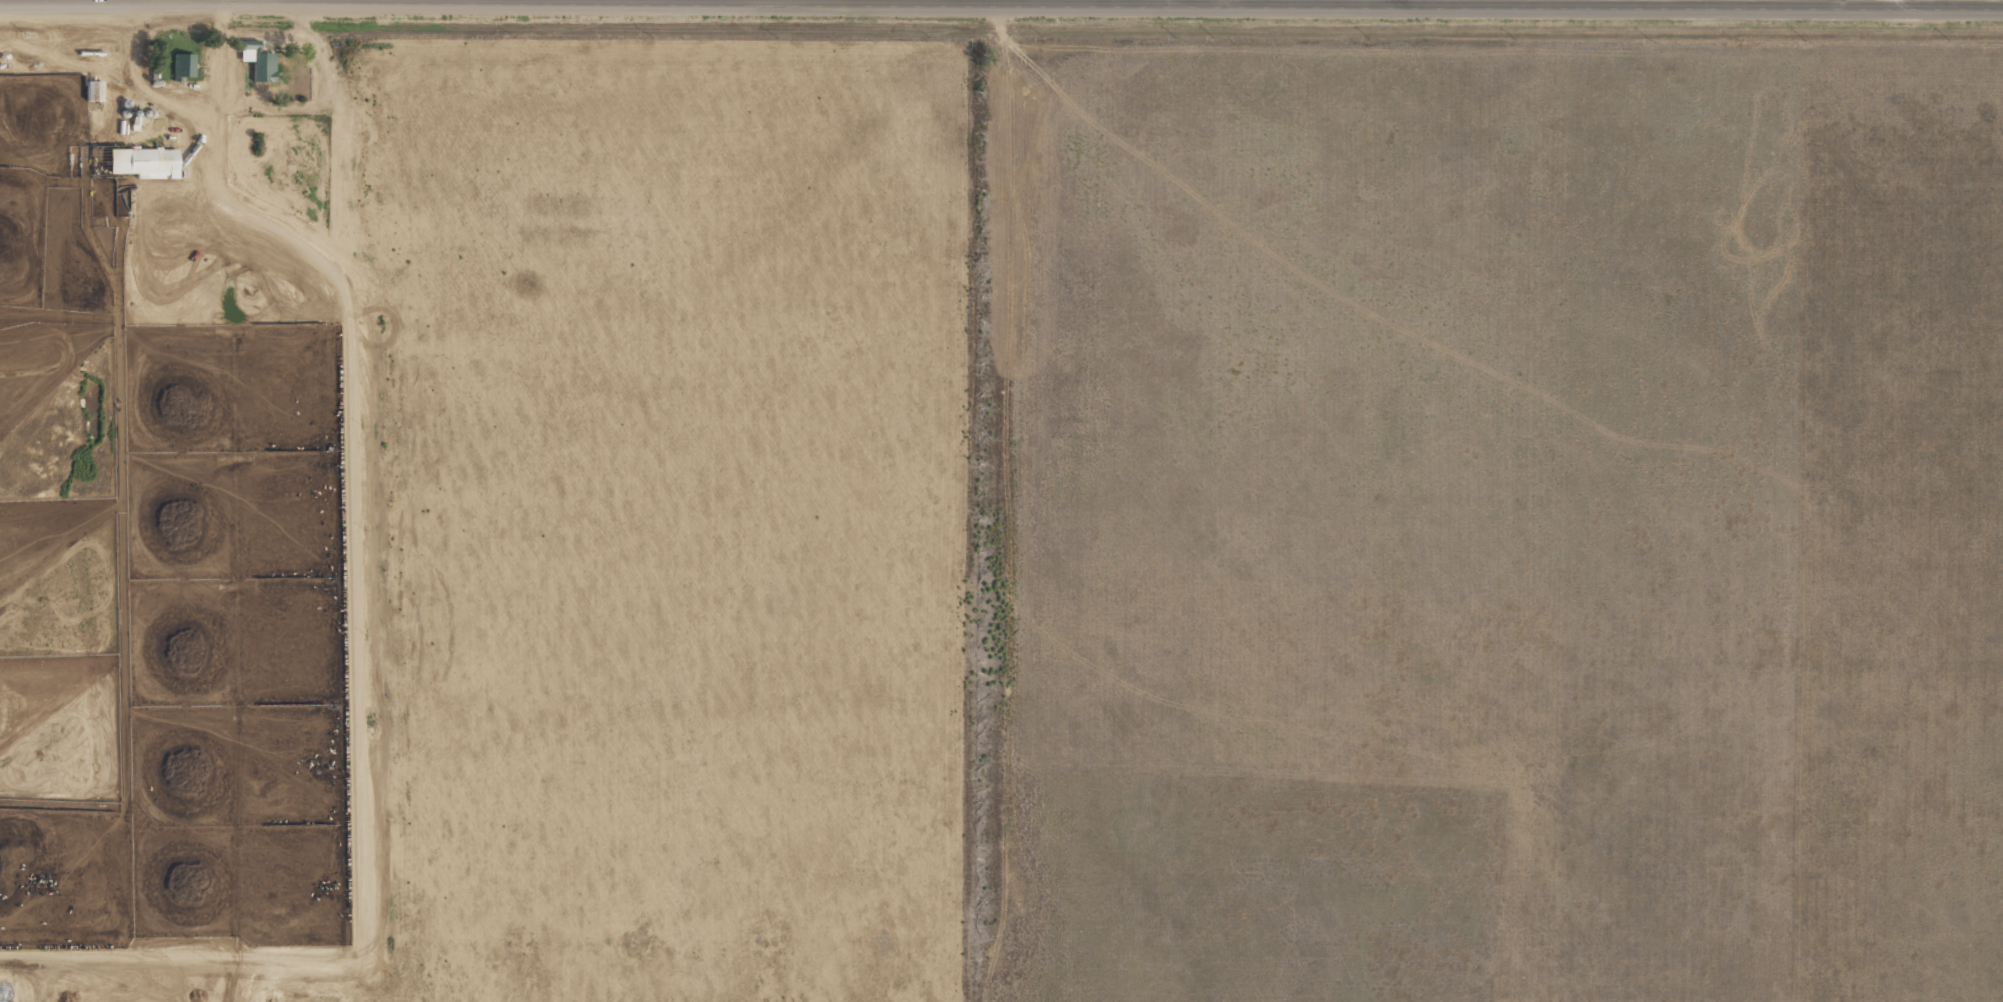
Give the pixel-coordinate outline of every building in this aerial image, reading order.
[(171,78),(194,78),(194,54),(172,53),(171,78)] [(99,81),(84,81),(83,101),(99,101),(99,81)] [(124,149),(125,173),(135,173),(135,176),(175,175),(174,148),(124,149)]
